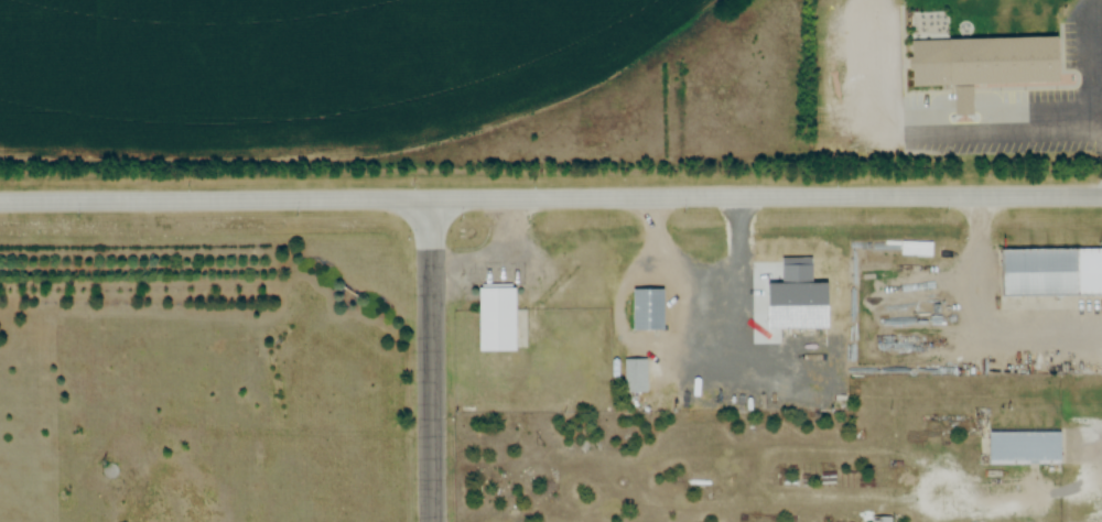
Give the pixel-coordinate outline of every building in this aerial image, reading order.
[(911,40),(1060,37),(1061,85),(911,87),(911,40)] [(1000,297),(1101,297),(1101,249),(1000,249),(1000,297)] [(513,287),(477,287),(477,352),(514,352),(513,287)] [(631,290),(631,331),(662,331),(662,290),(631,290)] [(623,394),(646,394),(646,360),(623,360),(623,394)] [(992,429),(1062,429),(1062,461),(992,461),(992,429)]
